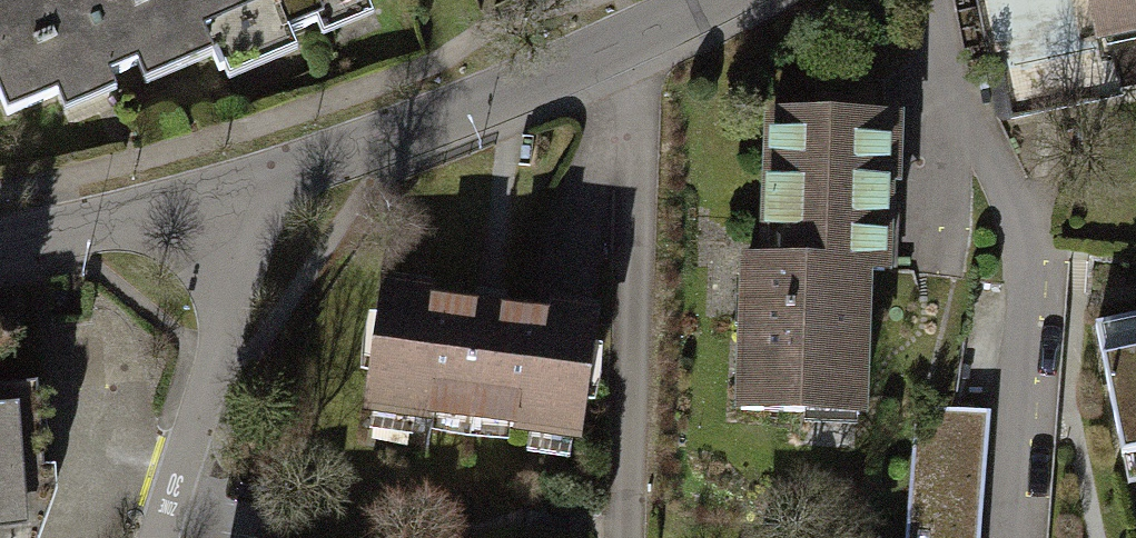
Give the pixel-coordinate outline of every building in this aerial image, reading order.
[(0,1),(0,55),(35,138),(366,0),(3,0),(0,1)] [(1101,57),(1135,52),(1135,0),(1091,0),(1101,57)] [(895,122),(778,122),(778,262),(739,262),(740,425),(869,425),(869,274),(895,274),(895,122)] [(590,345),(388,309),(367,423),(569,459),(590,345)] [(1097,334),(1132,497),(1135,496),(1135,325),(1097,334)] [(0,406),(0,527),(32,524),(21,404),(0,406)] [(989,411),(914,410),(912,537),(987,537),(989,411)]
